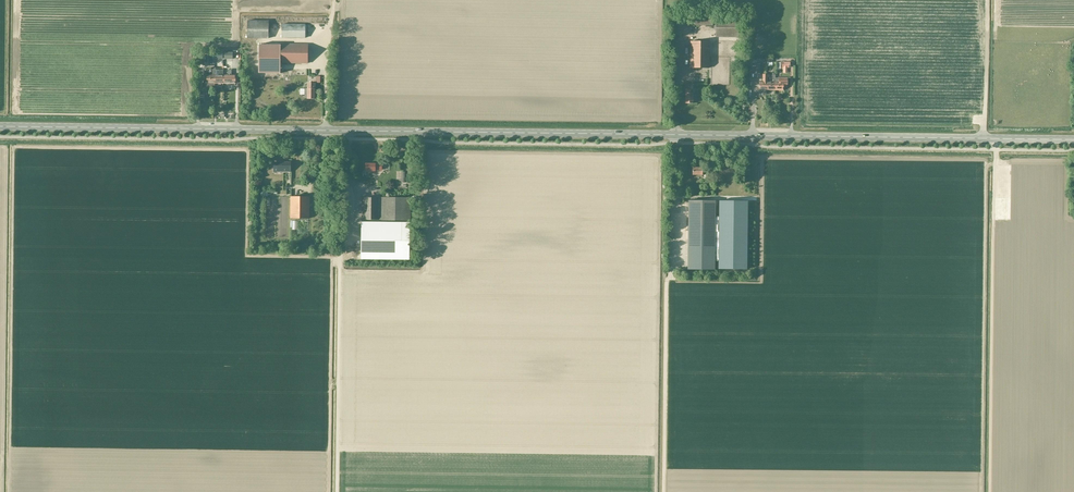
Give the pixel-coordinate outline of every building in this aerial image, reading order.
[(713,26),(713,15),(691,14),(691,26),(713,26)] [(716,19),(716,37),(739,37),(739,19),(716,19)] [(248,21),(248,38),(268,39),(268,21),(248,21)] [(305,38),(305,24),(282,24),(282,38),(305,38)] [(709,68),(710,42),(691,42),(690,68),(709,68)] [(281,51),(281,63),(307,63),(308,44),(281,44),(281,45),(281,51)] [(280,51),(281,51),(281,45),(259,45),(258,73),(280,73),(280,51)] [(750,74),(756,74),(759,74),(760,64),(750,64),(750,74)] [(215,83),(215,75),(215,68),(212,68),(212,75),(207,75),(207,83),(215,83)] [(223,75),(223,83),(235,84),(236,75),(231,75),(231,68),(228,68),(228,75),(223,75)] [(223,75),(223,70),(219,70),(219,75),(215,75),(215,83),(223,83),(223,75)] [(767,90),(767,82),(767,75),(763,74),(763,82),(759,82),(759,90),(767,90)] [(775,90),(775,77),(775,75),(772,75),(772,82),(767,82),(767,90),(775,90)] [(787,78),(780,78),(775,77),(775,90),(783,90),(783,86),(787,86),(787,78)] [(315,99),(315,89),(315,83),(307,83),(308,83),(308,89),(305,89),(305,98),(307,98),(307,99),(315,99)] [(382,170),(382,163),(381,163),(381,164),(375,164),(365,164),(365,171),(370,171),(370,172),(375,172),(375,170),(382,170)] [(286,173),(287,164),(273,164),(273,172),(281,172),(281,173),(286,173)] [(309,218),(309,197),(290,197),(290,218),(309,218)] [(410,199),(362,198),(362,220),(386,220),(409,220),(410,199)] [(689,224),(715,224),(715,216),(715,201),(689,201),(689,224)] [(746,269),(746,201),(720,201),(720,216),(715,216),(715,224),(715,261),(720,261),(720,269),(746,269)] [(409,260),(410,223),(386,222),(386,220),(362,220),(361,259),(409,260)] [(715,224),(689,224),(689,269),(715,269),(715,261),(715,224)]
